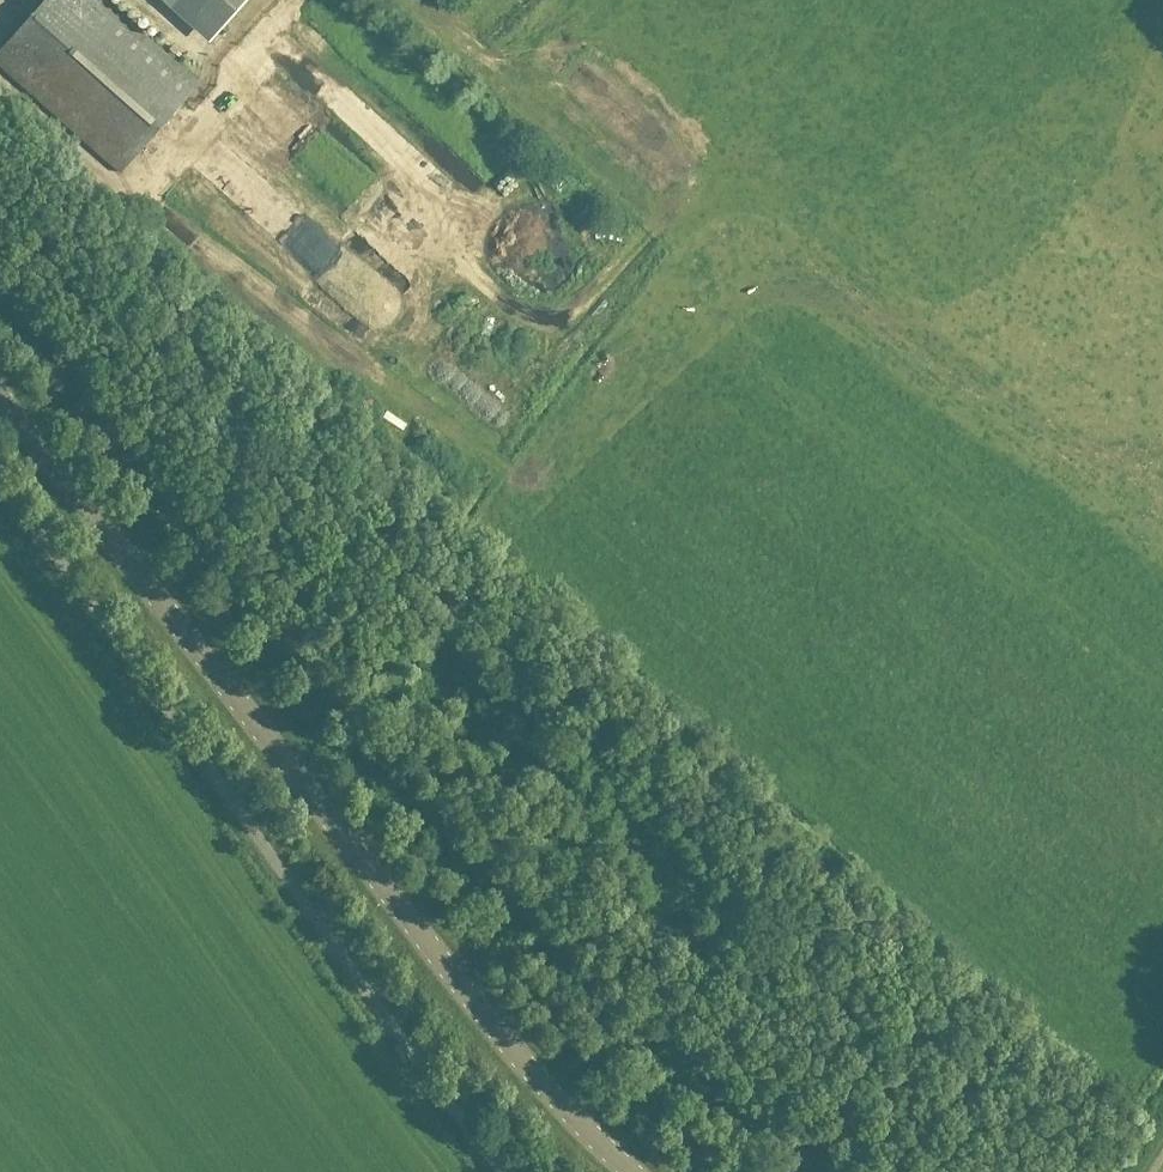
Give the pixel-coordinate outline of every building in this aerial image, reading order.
[(200,85),(103,0),(44,0),(46,1),(0,53),(0,68),(121,174),(200,85)] [(220,32),(249,0),(183,0),(220,32)]
